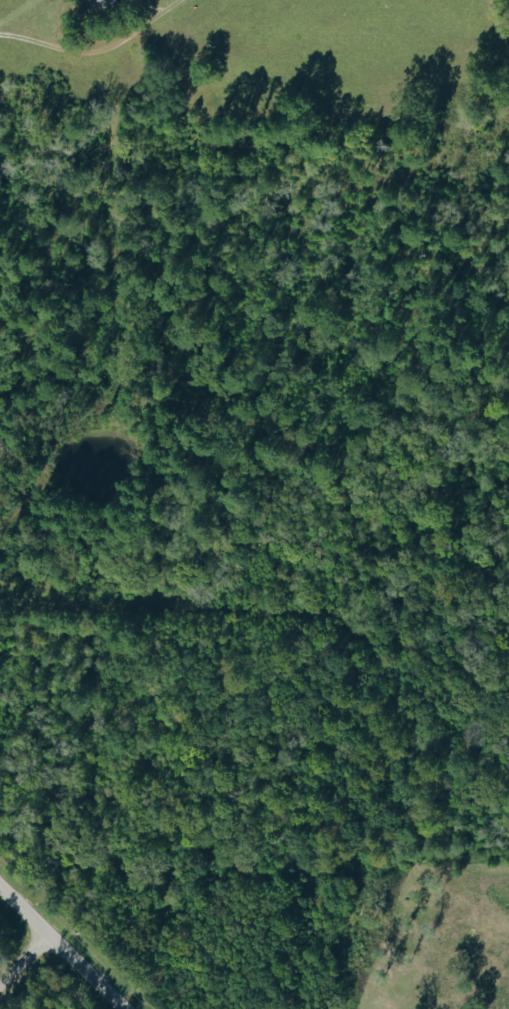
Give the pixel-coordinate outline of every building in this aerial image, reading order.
[(93,9),(119,3),(119,0),(91,0),(93,9)]
